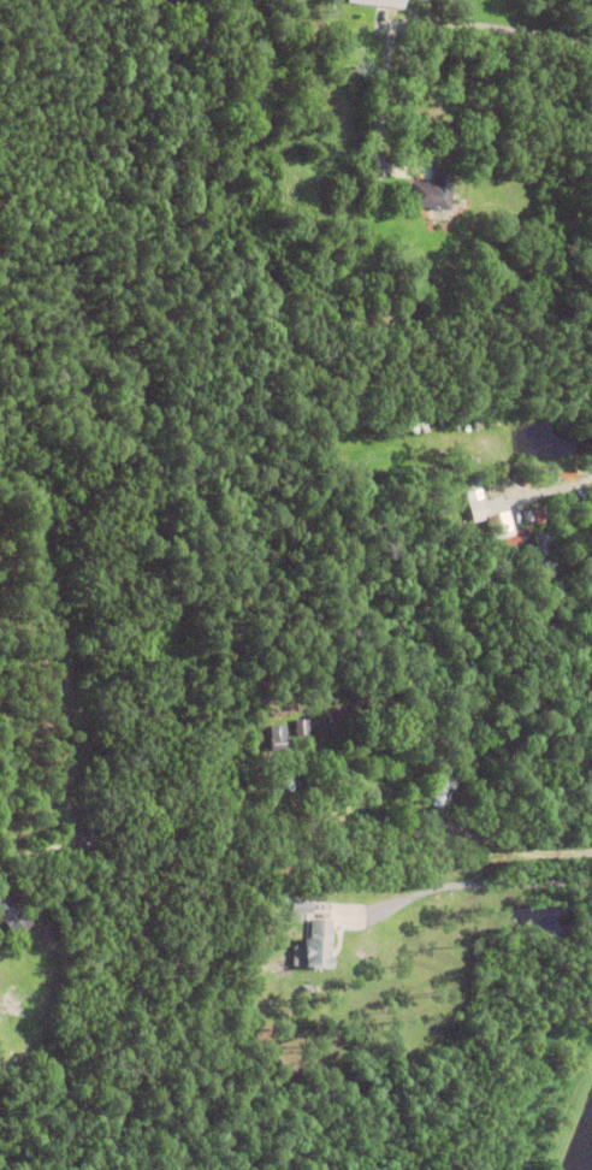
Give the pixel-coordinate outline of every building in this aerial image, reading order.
[(397,8),(398,0),(340,0),(340,2),(397,8)] [(409,207),(412,182),(432,184),(433,165),(455,167),(451,211),(409,207)] [(355,302),(355,278),(365,279),(365,303),(355,302)] [(503,550),(493,552),(486,520),(485,520),(486,527),(479,528),(476,522),(473,524),(468,503),(485,500),(485,502),(503,498),(505,512),(508,512),(513,537),(501,539),(503,550)] [(440,503),(456,500),(457,506),(442,508),(440,503)] [(534,525),(534,521),(526,522),(523,513),(547,508),(550,521),(534,525)] [(463,527),(469,526),(473,540),(467,542),(463,527)] [(549,537),(550,543),(545,544),(550,565),(543,567),(535,537),(543,534),(543,538),(549,537)] [(296,721),(309,721),(309,737),(296,737),(296,721)] [(284,739),(285,739),(285,752),(268,752),(268,728),(283,727),(283,732),(285,732),(285,737),(284,737),(284,739)] [(446,790),(442,810),(432,808),(443,760),(452,762),(451,772),(458,773),(455,792),(446,790)] [(17,940),(0,921),(0,893),(2,896),(4,894),(31,927),(17,940)] [(314,897),(291,896),(291,912),(313,912),(314,897)] [(304,951),(306,951),(306,941),(310,941),(313,921),(332,922),(328,974),(304,971),(304,962),(303,962),(304,951)]
